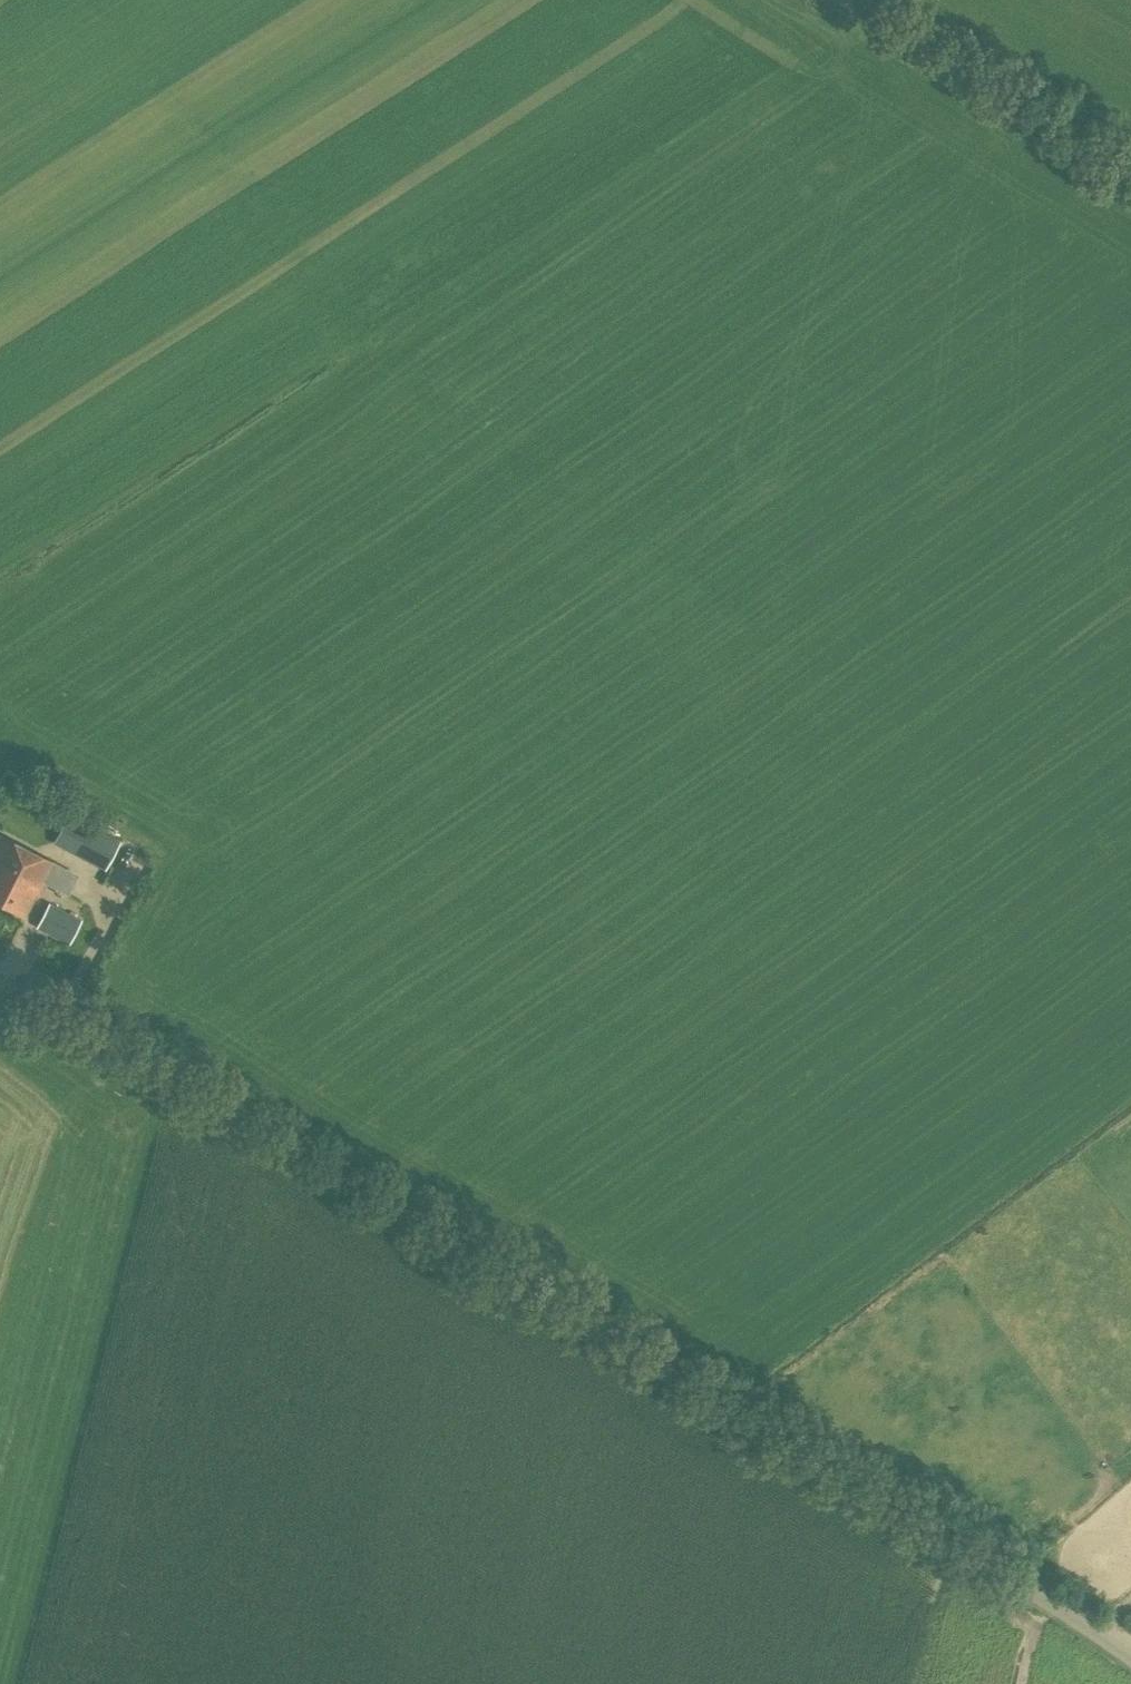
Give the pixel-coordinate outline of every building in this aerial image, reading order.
[(105,871),(121,841),(84,821),(68,851),(105,871)] [(55,863),(0,835),(0,903),(25,915),(45,875),(48,877),(55,863)] [(38,921),(52,929),(71,940),(83,919),(64,908),(50,900),(38,921)]
